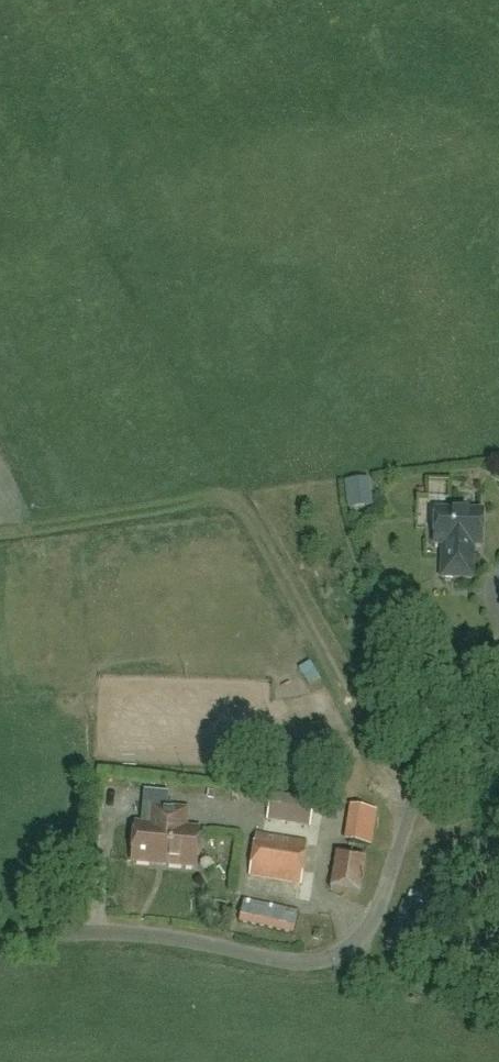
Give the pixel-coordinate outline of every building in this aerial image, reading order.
[(355,487),(360,516),(381,512),(376,483),(355,487)] [(483,513),(436,511),(435,544),(443,544),(442,577),(473,578),(474,552),(471,552),(471,545),(482,546),(483,513)] [(318,665),(304,673),(315,692),(329,684),(318,665)] [(267,820),(311,828),(316,800),(272,792),(267,820)] [(378,847),(386,811),(359,805),(351,841),(378,847)] [(133,861),(196,866),(200,829),(186,828),(187,810),(152,807),(151,825),(136,823),(133,861)] [(249,874),(301,883),(308,842),(256,833),(249,874)] [(337,851),(331,888),(359,893),(365,856),(337,851)] [(241,922),(295,933),(299,912),(245,901),(241,922)]
